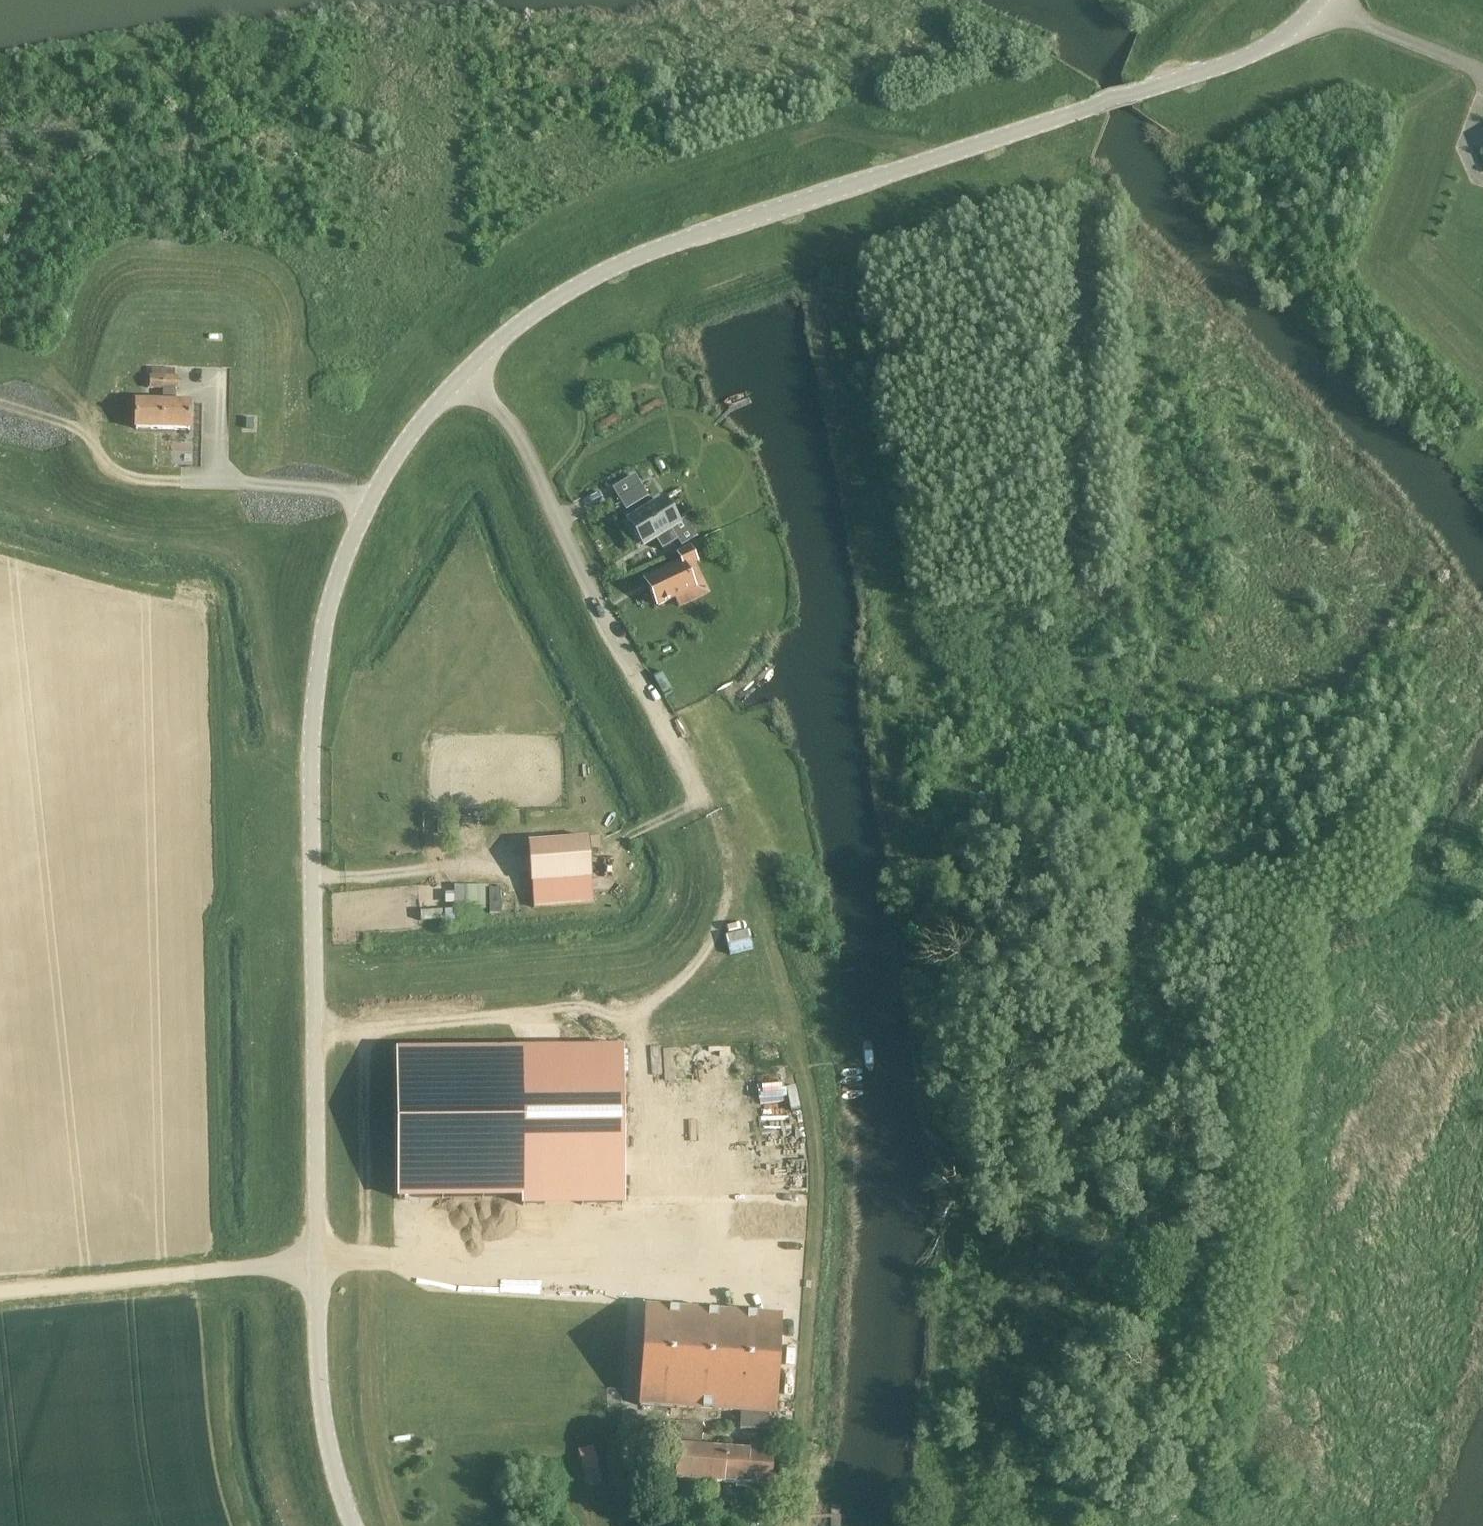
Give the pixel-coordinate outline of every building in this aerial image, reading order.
[(151,370),(151,377),(151,389),(164,389),(164,403),(137,402),(136,429),(190,430),(191,403),(175,403),(176,389),(177,389),(177,377),(175,377),(175,370),(151,370)] [(634,476),(613,489),(622,503),(628,499),(633,506),(648,497),(634,476)] [(670,528),(678,523),(664,501),(630,522),(644,545),(655,538),(663,551),(678,541),(670,528)] [(682,562),(646,579),(659,606),(674,599),(695,589),(685,569),(696,564),(698,563),(691,549),(678,555),(682,562)] [(532,883),(592,879),(589,838),(529,843),(532,883)] [(624,1048),(397,1050),(399,1200),(522,1198),(523,1207),(626,1206),(624,1048)] [(741,1413),(740,1430),(768,1431),(769,1415),(776,1415),(782,1316),(645,1307),(639,1406),(741,1413)] [(701,1448),(703,1427),(703,1424),(679,1422),(677,1447),(675,1481),(746,1485),(745,1499),(764,1500),(765,1487),(772,1487),(774,1447),(750,1445),(749,1452),(701,1448)]
